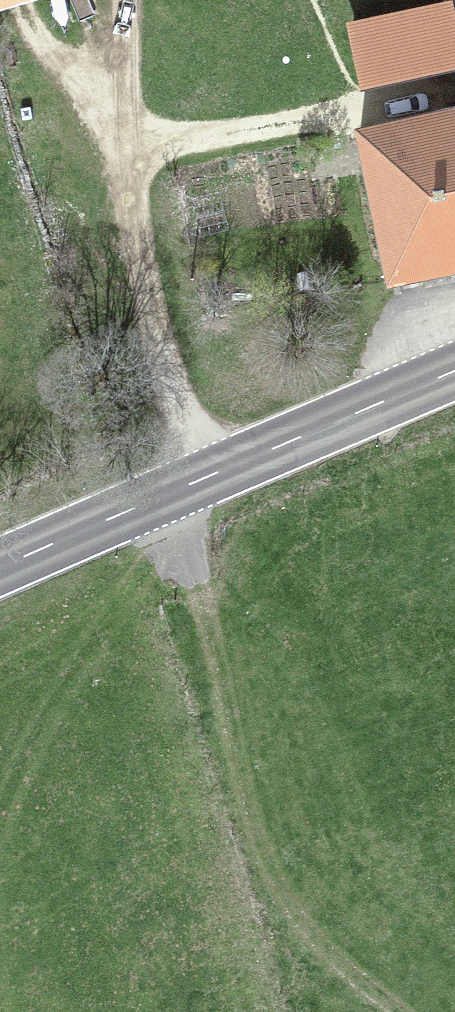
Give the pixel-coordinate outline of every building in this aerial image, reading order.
[(352,27),(365,86),(454,67),(454,36),(447,0),(370,0),(351,4),(356,26),(352,27)] [(390,280),(454,266),(454,112),(359,132),(390,280)]
